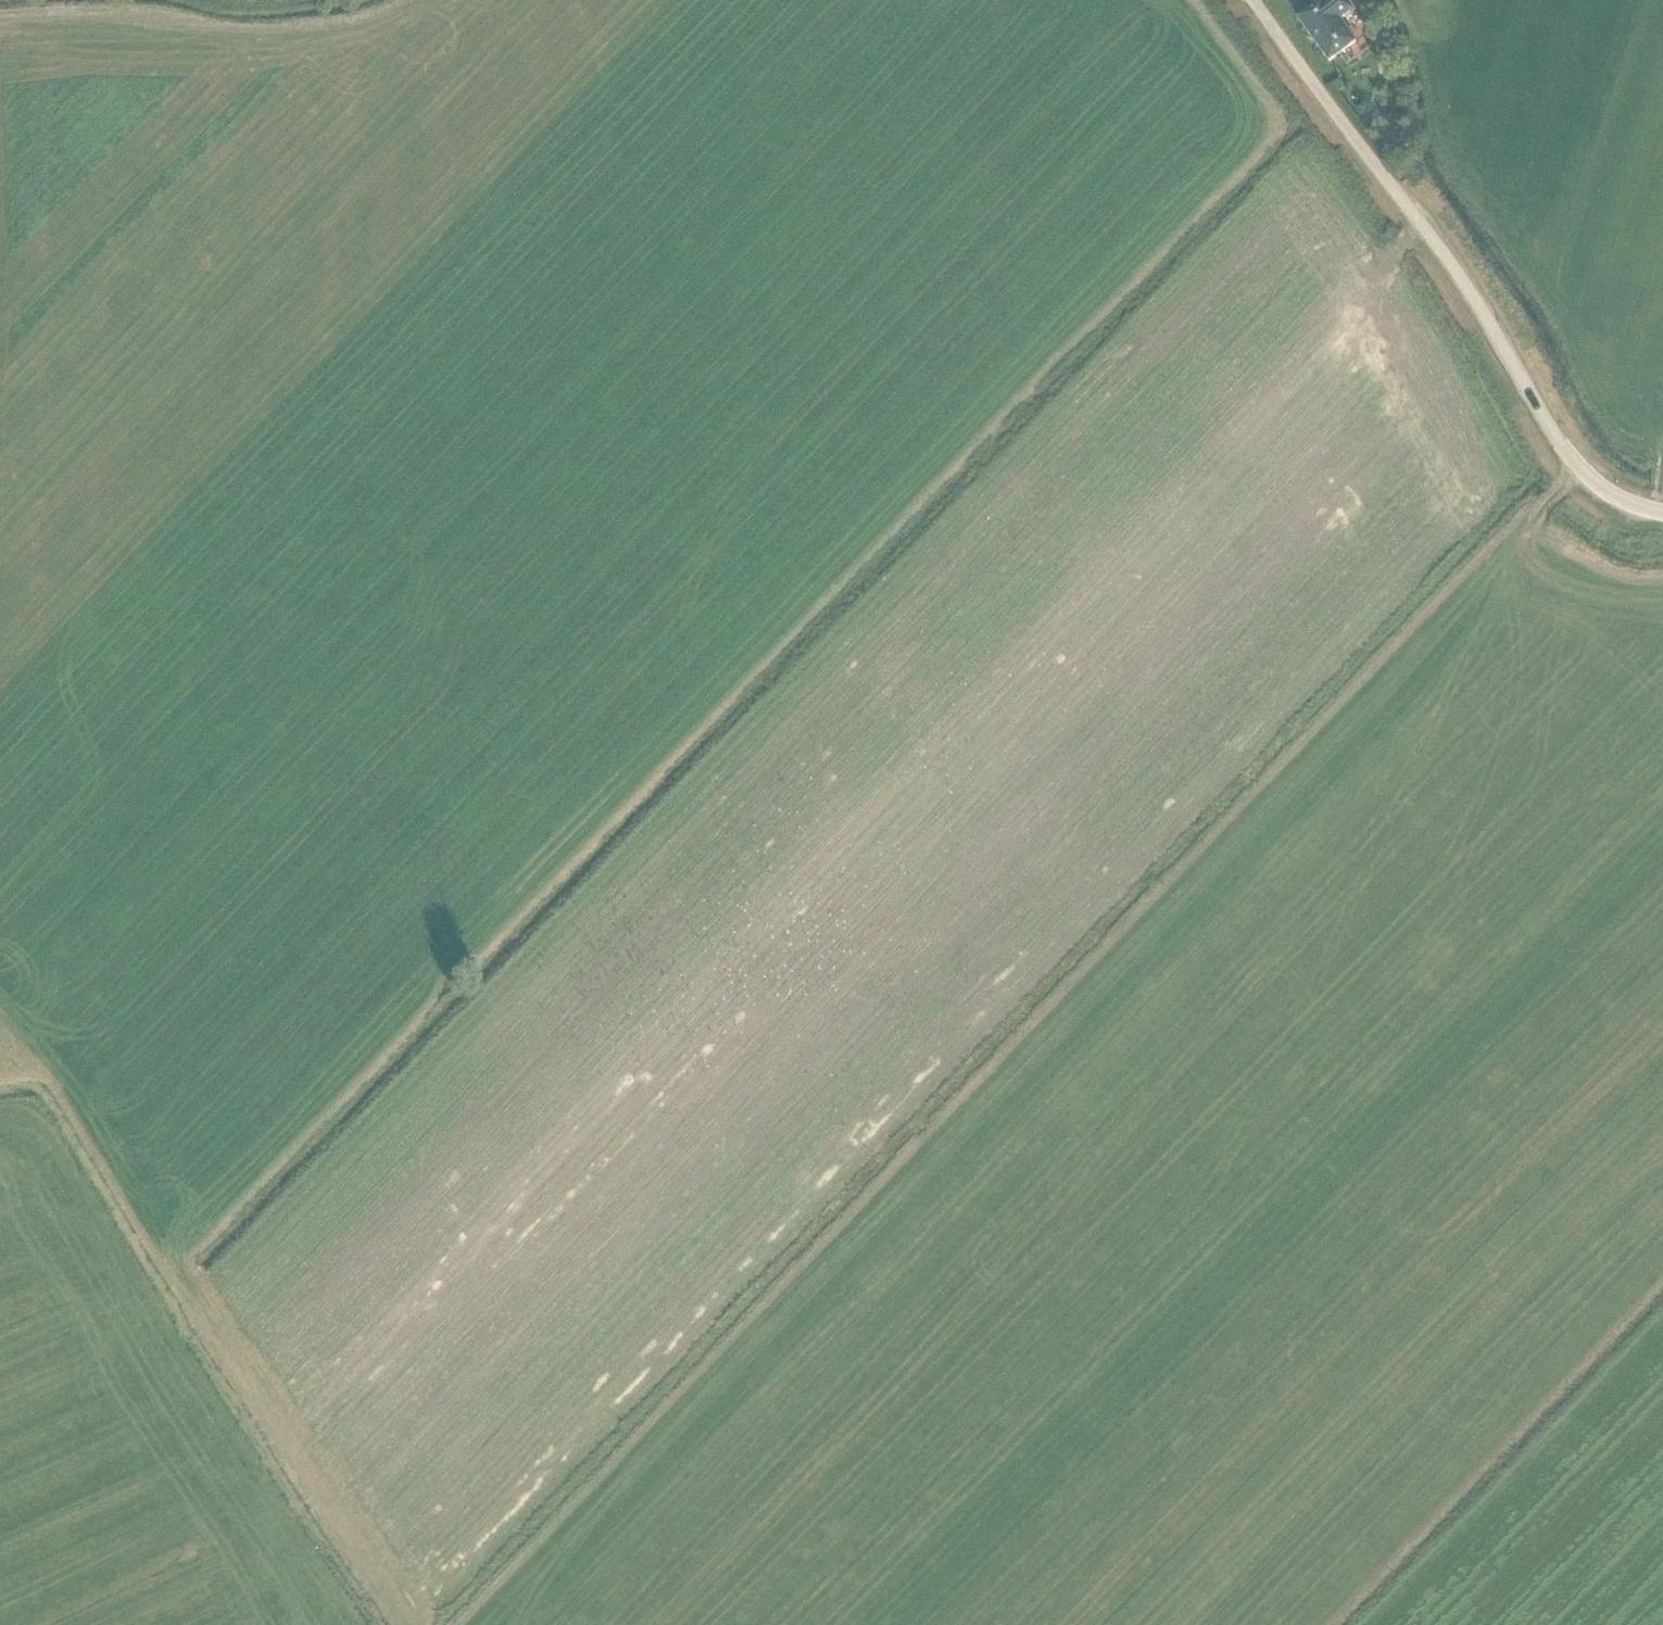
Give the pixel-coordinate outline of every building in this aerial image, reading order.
[(1344,0),(1327,0),(1325,2),(1324,0),(1321,0),(1297,17),(1328,62),(1357,42),(1341,20),(1352,12),(1344,0)]
